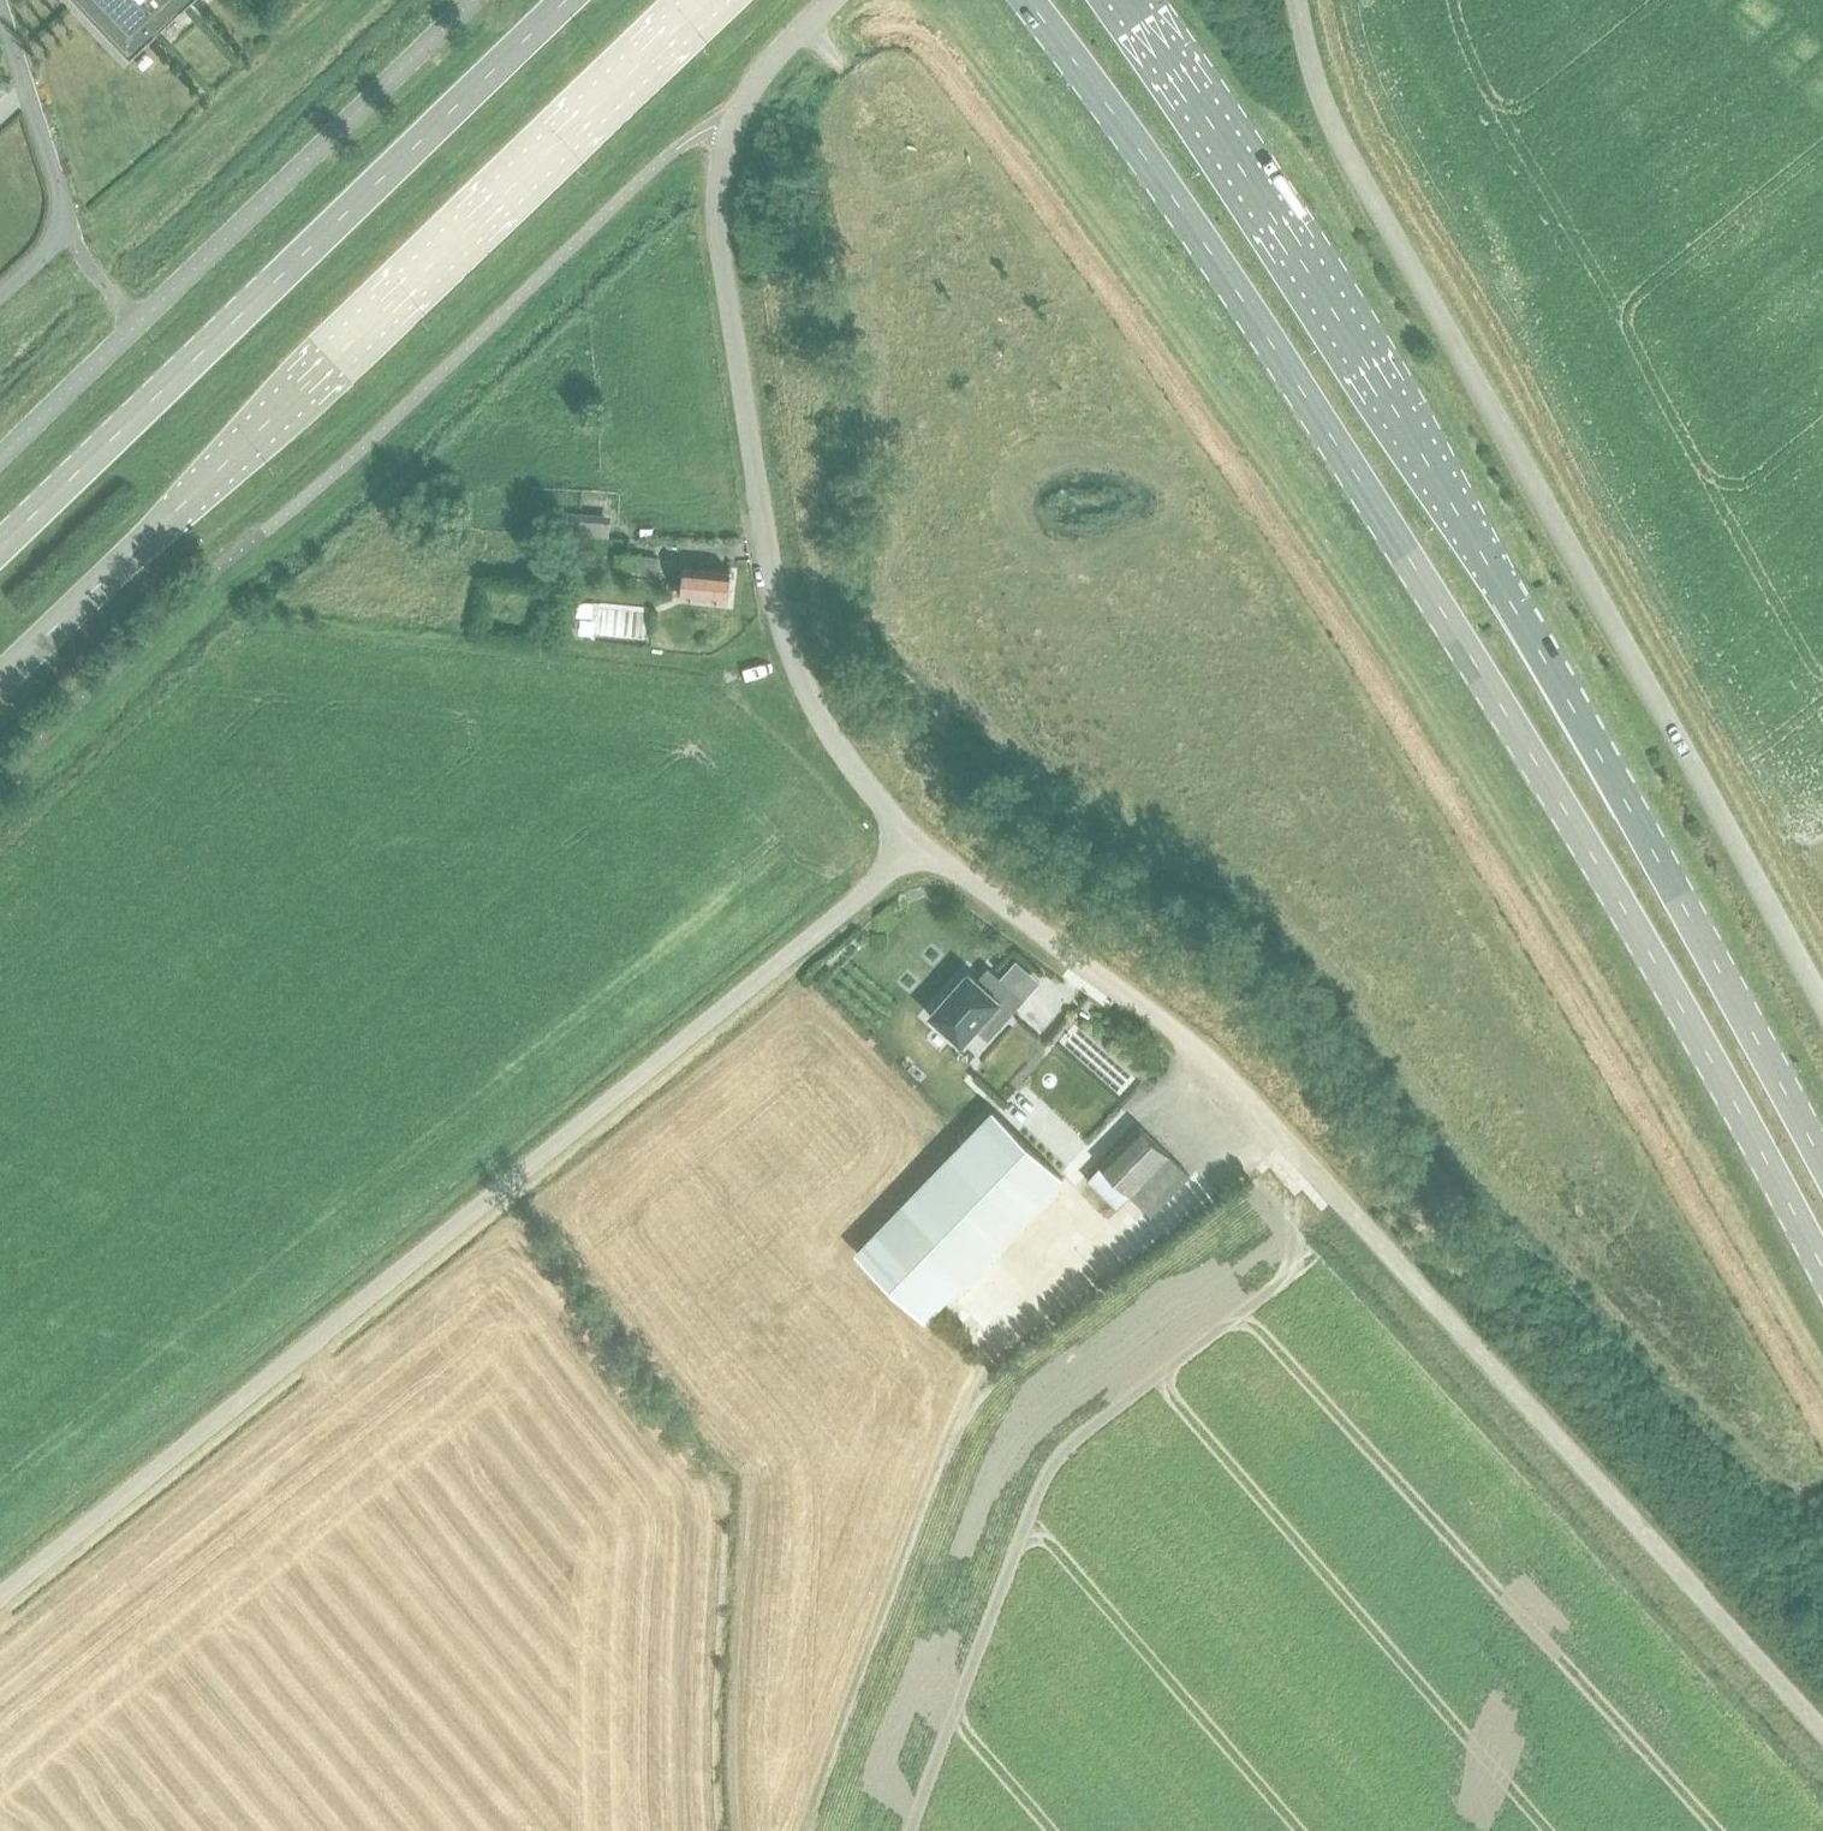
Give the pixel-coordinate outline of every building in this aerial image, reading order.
[(124,47),(175,0),(80,0),(124,47)] [(560,531),(605,536),(606,520),(562,516),(560,531)] [(625,568),(657,573),(659,558),(626,554),(625,568)] [(682,596),(727,601),(730,572),(686,567),(682,596)] [(584,633),(656,637),(658,602),(585,598),(584,633)] [(1000,1002),(1012,1013),(1024,1000),(989,968),(978,980),(969,972),(939,1005),(930,1015),(963,1044),(976,1029),(1000,1002)] [(1063,1177),(994,1110),(860,1249),(929,1316),(1063,1177)] [(1139,1125),(1088,1179),(1117,1208),(1130,1194),(1169,1153),(1139,1125)] [(1169,1153),(1130,1194),(1152,1215),(1191,1174),(1169,1153)] [(970,1286),(993,1311),(1015,1290),(993,1265),(970,1286)]
